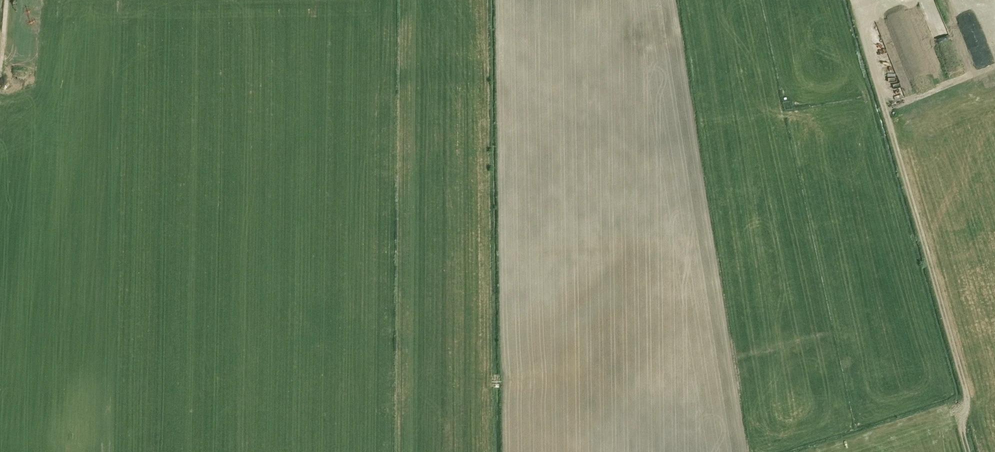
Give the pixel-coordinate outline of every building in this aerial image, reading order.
[(918,50),(907,2),(894,5),(905,53),(918,50)] [(965,28),(978,24),(976,15),(963,19),(965,28)]
